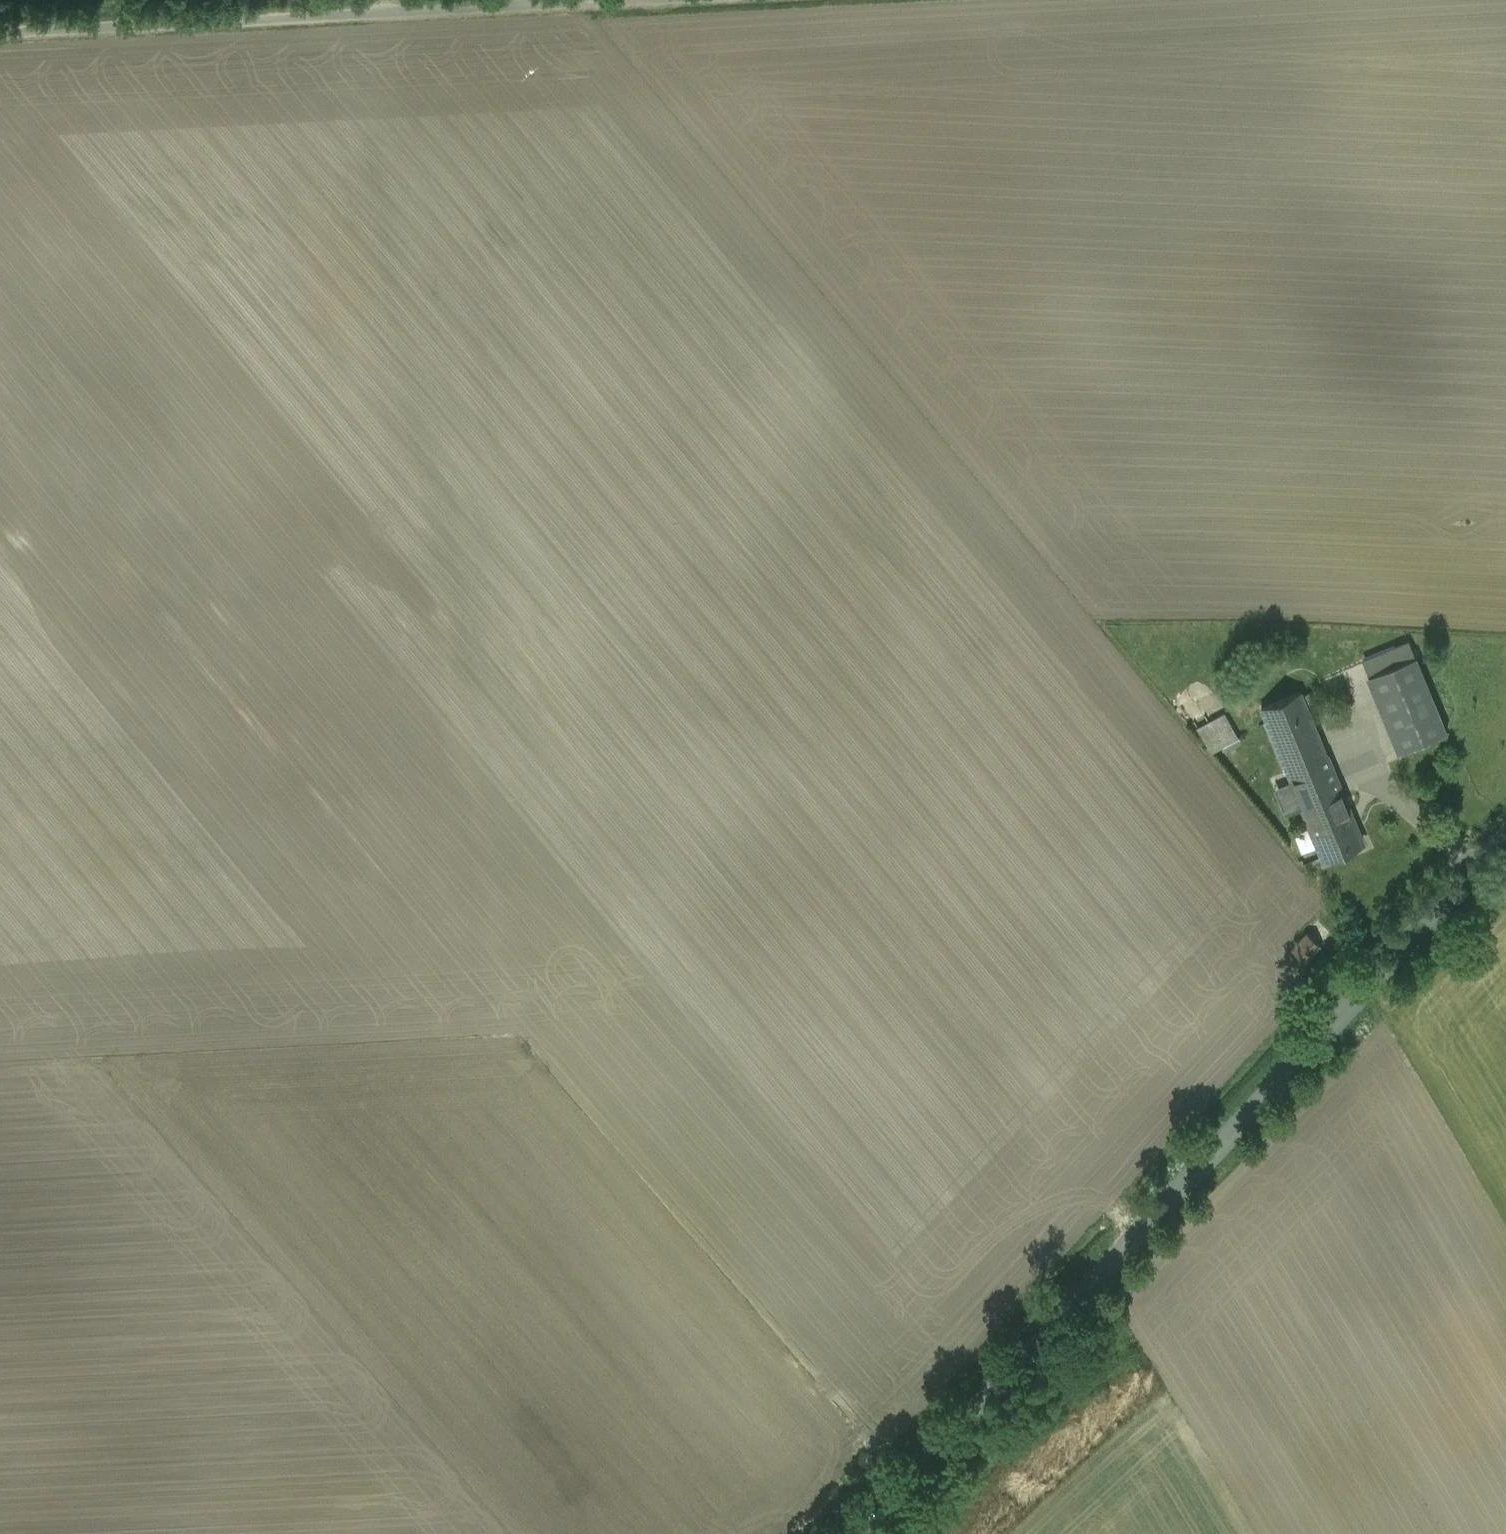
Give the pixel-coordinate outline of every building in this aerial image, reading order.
[(1415,656),(1368,675),(1399,751),(1446,731),(1415,656)] [(1300,691),(1261,707),(1267,721),(1298,797),(1337,781),(1300,691)] [(1226,716),(1211,725),(1222,745),(1238,736),(1226,716)] [(1211,725),(1198,732),(1210,751),(1222,745),(1211,725)] [(1411,754),(1389,763),(1393,774),(1416,765),(1411,754)] [(1362,841),(1337,781),(1298,797),(1323,857),(1362,841)] [(1285,804),(1272,809),(1278,821),(1290,816),(1285,804)] [(1307,931),(1291,948),(1305,960),(1320,944),(1307,931)]
